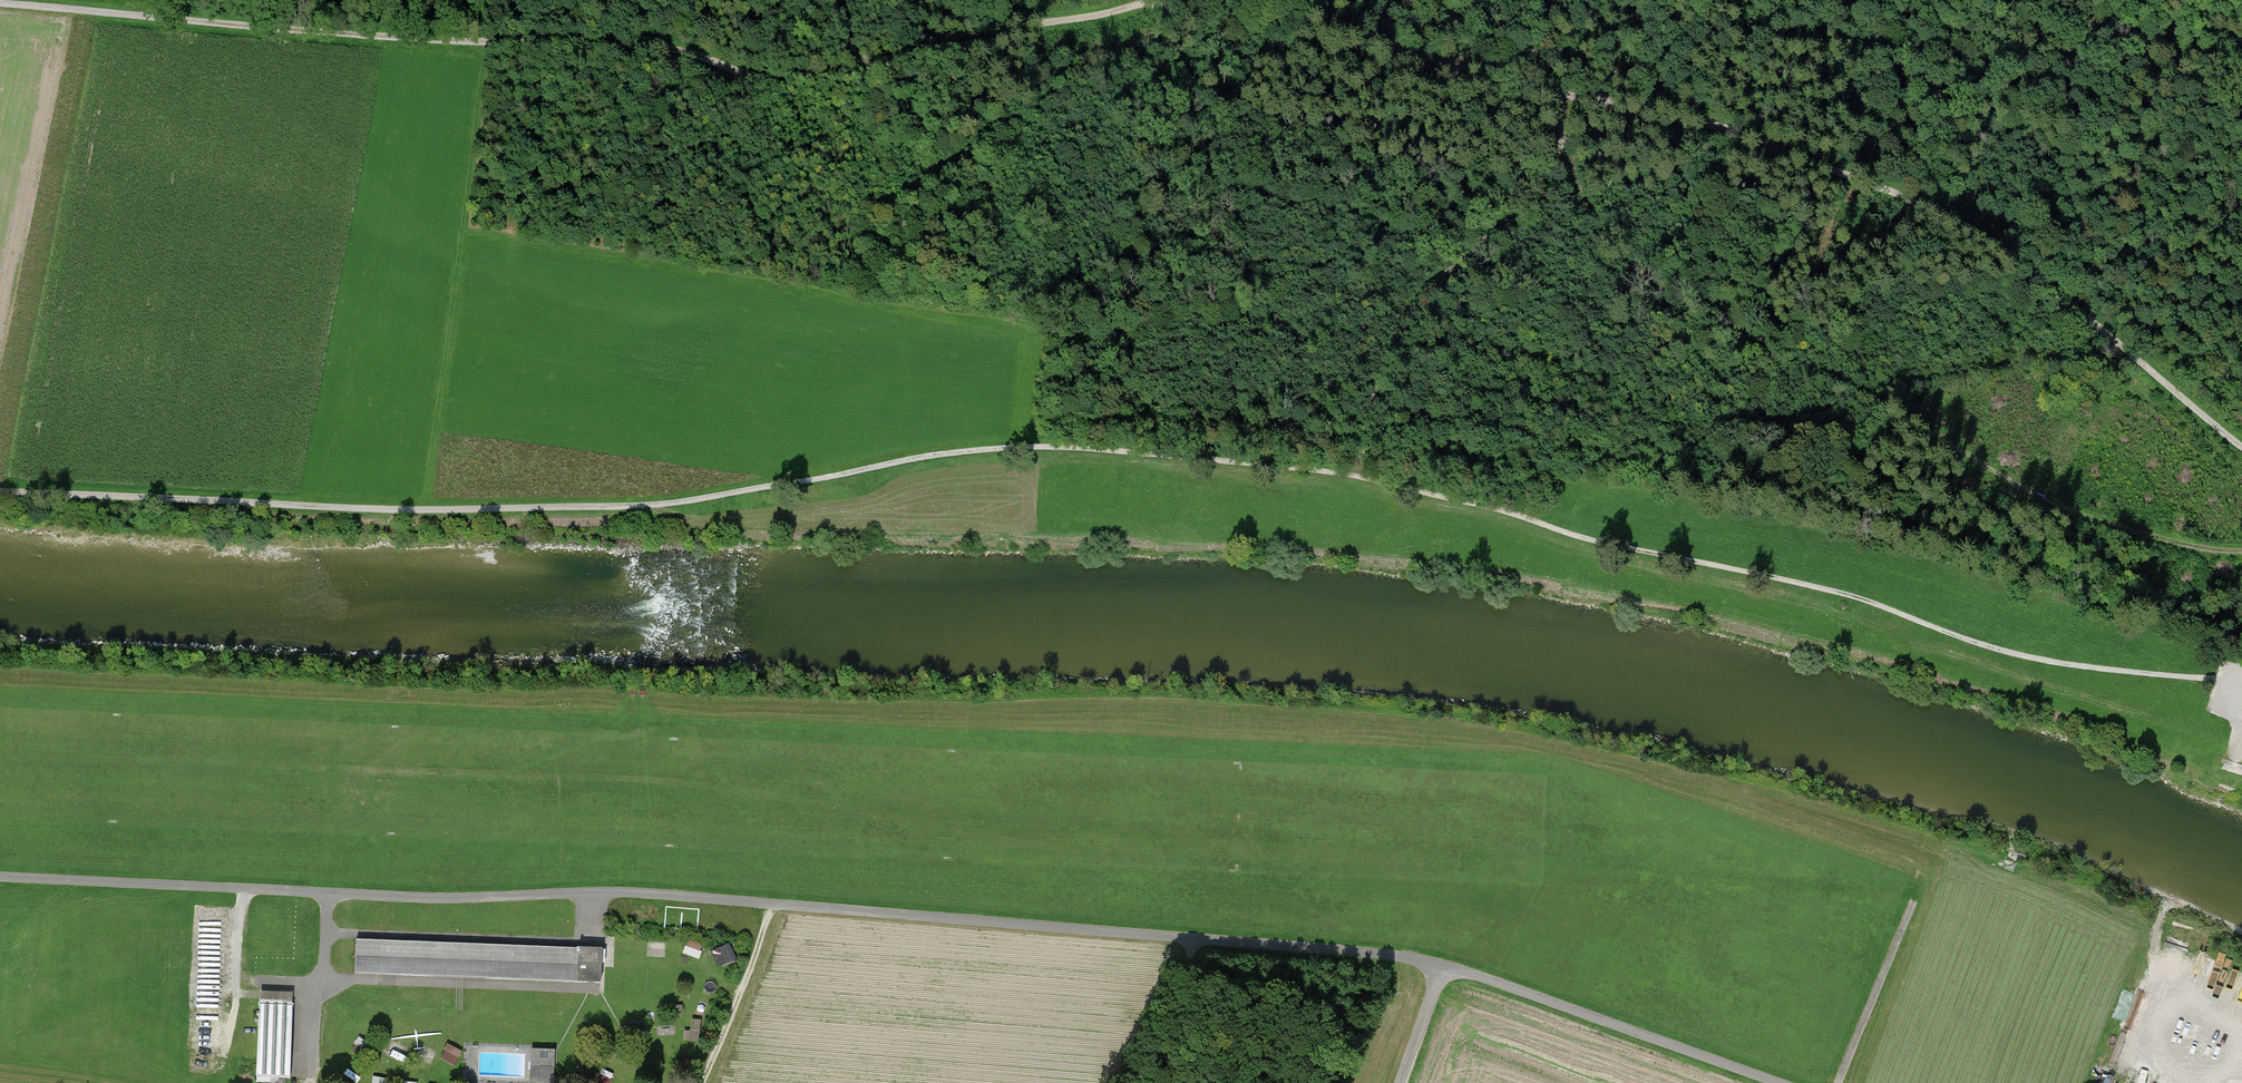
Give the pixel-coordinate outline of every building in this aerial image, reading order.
[(700,958),(704,944),(689,939),(684,953),(700,958)] [(601,951),(357,942),(355,974),(600,983),(601,951)] [(717,965),(737,957),(731,942),(711,950),(717,965)] [(260,987),(258,1079),(291,1079),(293,987),(260,987)] [(685,1042),(703,1043),(703,1018),(692,1018),(692,1029),(685,1029),(685,1042)] [(458,1064),(463,1049),(447,1044),(443,1059),(458,1064)] [(436,1058),(438,1050),(423,1045),(420,1053),(436,1058)] [(531,1051),(530,1082),(553,1082),(555,1052),(531,1051)] [(345,1080),(350,1082),(356,1082),(359,1078),(350,1073),(345,1080)]
